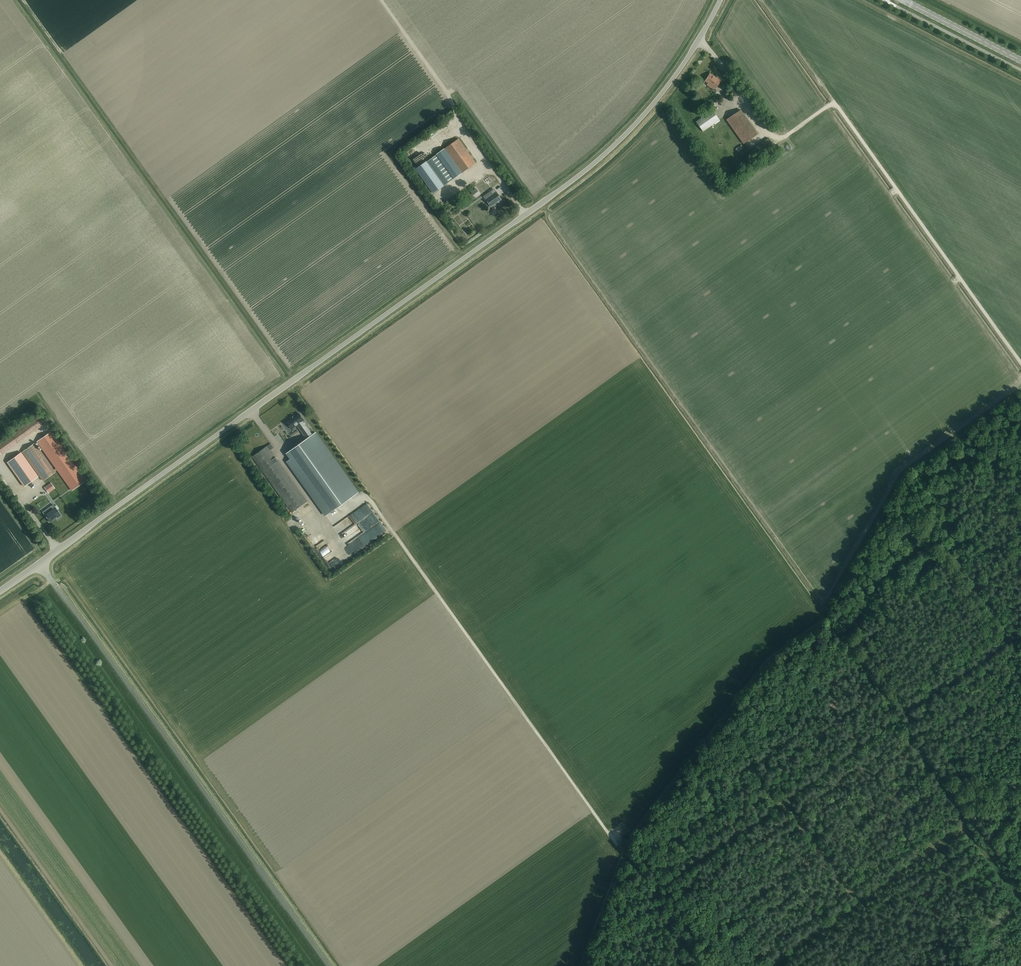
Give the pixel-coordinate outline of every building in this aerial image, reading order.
[(715,89),(721,80),(717,77),(717,78),(710,73),(705,80),(708,83),(715,89)] [(703,131),(719,120),(712,110),(696,121),(703,131)] [(743,143),(757,133),(740,110),(726,119),(743,143)] [(757,158),(774,146),(768,138),(752,149),(757,158)] [(461,173),(475,163),(458,139),(444,149),(461,173)] [(746,146),(741,152),(744,155),(749,150),(746,146)] [(461,173),(444,149),(436,155),(453,179),(461,173)] [(427,162),(444,185),(453,179),(436,155),(427,162)] [(444,185),(427,162),(416,169),(433,193),(444,185)] [(446,201),(453,195),(449,190),(442,196),(446,201)] [(498,202),(502,200),(496,191),(488,196),(489,197),(486,199),(491,206),(498,202)] [(307,439),(287,453),(291,459),(287,462),(326,515),(358,492),(315,433),(312,435),(303,421),(304,420),(299,413),(287,422),(287,423),(286,423),(288,426),(289,425),(292,429),(298,425),(299,426),(298,427),(307,439)] [(37,441),(55,467),(57,470),(72,490),(86,480),(51,431),(37,441)] [(0,443),(0,453),(1,454),(18,442),(12,434),(0,443)] [(57,470),(55,467),(53,470),(34,443),(22,452),(43,480),(55,472),(57,470)] [(305,496),(304,497),(270,450),(274,448),(271,443),(267,446),(252,457),(292,512),(307,501),(308,500),(305,496)] [(24,486),(38,476),(21,452),(7,462),(24,486)] [(44,487),(48,493),(55,488),(51,482),(44,487)] [(61,515),(54,506),(51,509),(49,507),(45,509),(48,512),(44,515),(49,522),(56,517),(57,518),(61,515)] [(315,549),(325,542),(322,537),(312,544),(315,549)] [(327,556),(330,554),(328,551),(331,549),(330,547),(331,546),(329,542),(321,548),(327,556)] [(329,556),(332,564),(337,562),(334,554),(329,556)] [(337,569),(344,563),(341,560),(334,566),(337,569)]
